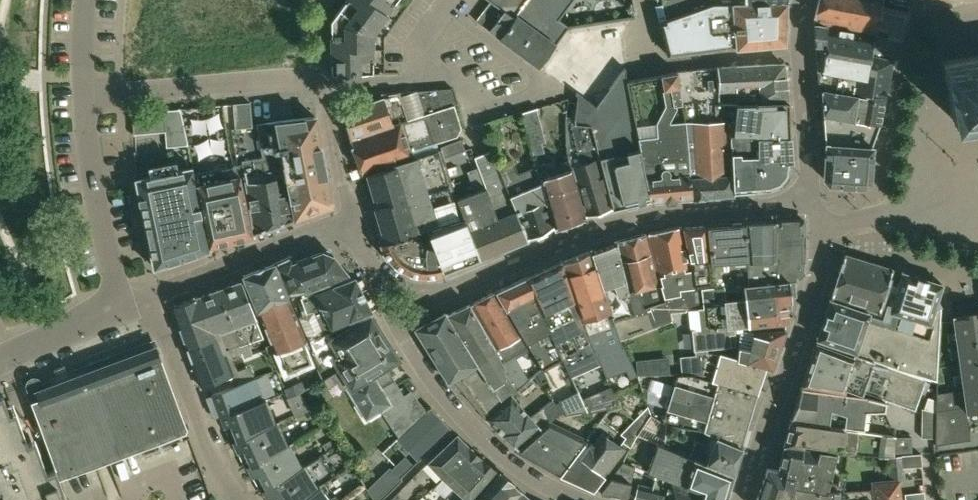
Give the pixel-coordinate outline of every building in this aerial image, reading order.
[(490,1),(476,20),(539,66),(569,25),(634,15),(632,0),(489,0),(490,1)] [(733,3),(787,1),(787,0),(654,0),(659,20),(708,4),(733,3)] [(900,38),(908,11),(906,10),(907,6),(898,4),(897,8),(882,5),(883,0),(818,0),(814,20),(875,31),(875,33),(900,38)] [(787,1),(733,3),(708,4),(659,20),(668,55),(736,47),(785,42),(787,1)] [(892,61),(900,38),(875,33),(874,35),(814,24),(818,89),(820,89),(867,97),(867,94),(885,97),(892,61)] [(942,61),(952,119),(977,114),(977,55),(942,61)] [(788,100),(783,64),(717,67),(719,91),(735,91),(736,101),(788,100)] [(714,100),(712,67),(691,69),(676,71),(685,121),(689,171),(691,196),(692,197),(732,194),(730,175),(728,121),(715,121),(714,100)] [(626,80),(624,81),(625,70),(605,95),(595,107),(577,94),(574,124),(591,126),(595,146),(612,208),(651,200),(626,80)] [(685,121),(676,71),(626,80),(651,200),(691,196),(689,171),(685,121)] [(350,138),(454,104),(457,103),(452,87),(450,87),(381,93),(382,98),(342,110),(350,138)] [(880,125),(885,97),(867,94),(867,97),(820,89),(825,143),(826,144),(872,147),(880,125)] [(790,136),(788,103),(737,104),(737,102),(719,100),(718,105),(728,106),(727,115),(735,115),(734,135),(755,135),(758,138),(758,137),(790,136)] [(252,127),(252,124),(251,102),(234,104),(236,129),(252,127)] [(462,128),(454,104),(350,138),(362,174),(411,155),(410,151),(456,137),(462,128)] [(545,142),(538,108),(522,112),(534,155),(544,152),(541,143),(545,142)] [(186,144),(179,110),(163,111),(166,146),(186,144)] [(333,206),(316,117),(315,117),(276,122),(295,220),(333,206)] [(295,220),(276,122),(269,123),(257,125),(263,158),(243,161),(245,177),(255,234),(295,220)] [(595,146),(591,126),(574,124),(574,128),(570,128),(572,155),(580,154),(583,163),(571,165),(586,216),(612,208),(595,146)] [(753,192),(752,155),(752,147),(758,146),(758,138),(755,135),(734,135),(733,135),(730,135),(733,193),(753,192)] [(791,160),(790,136),(758,137),(758,138),(758,146),(752,147),(752,155),(758,155),(758,159),(779,159),(779,160),(791,160)] [(451,182),(444,158),(464,150),(461,139),(441,146),(441,148),(417,156),(417,157),(393,165),(393,166),(366,175),(368,180),(373,178),(381,204),(451,182)] [(873,147),(872,147),(826,144),(824,177),(829,185),(864,186),(870,181),(873,147)] [(528,239),(506,184),(499,168),(493,151),(474,158),(478,168),(485,188),(474,192),(458,198),(465,217),(480,258),(528,239)] [(789,175),(791,160),(779,160),(779,159),(758,159),(758,155),(752,155),(753,192),(767,191),(781,186),(789,175)] [(586,216),(571,165),(569,160),(555,164),(558,173),(549,176),(546,162),(543,163),(540,167),(537,167),(538,170),(555,227),(586,216)] [(555,227),(538,170),(537,167),(518,174),(514,162),(499,168),(506,184),(528,239),(554,227),(555,227)] [(252,236),(239,176),(235,177),(233,166),(195,174),(210,245),(252,236)] [(210,245),(195,174),(193,167),(135,181),(138,203),(153,268),(154,268),(156,270),(210,250),(209,245),(210,245)] [(485,188),(478,168),(467,172),(474,192),(485,188)] [(465,217),(458,198),(457,199),(451,182),(381,204),(376,206),(385,234),(380,236),(382,243),(428,228),(465,217)] [(480,258),(465,217),(428,228),(433,240),(443,273),(480,258)] [(802,275),(803,220),(775,222),(775,223),(741,224),(748,285),(788,280),(788,281),(794,280),(796,280),(795,275),(802,275)] [(748,285),(741,224),(707,226),(713,288),(723,287),(724,293),(743,291),(742,285),(748,285)] [(681,229),(680,227),(649,234),(665,296),(681,293),(680,291),(679,288),(693,286),(681,229)] [(695,289),(702,287),(711,286),(705,227),(684,229),(694,280),(693,281),(695,289)] [(443,273),(433,240),(415,233),(382,244),(384,250),(390,259),(394,264),(402,269),(409,272),(420,275),(425,276),(436,275),(443,273)] [(667,300),(664,301),(660,284),(658,284),(645,235),(616,242),(630,291),(628,292),(632,306),(639,332),(673,319),(671,312),(667,300)] [(632,306),(628,292),(616,242),(590,251),(614,323),(619,340),(639,332),(632,306)] [(585,316),(597,353),(596,354),(601,365),(606,375),(627,367),(630,374),(636,371),(623,343),(620,344),(619,340),(614,323),(590,251),(564,261),(583,317),(585,316)] [(349,275),(334,256),(323,252),(294,262),(306,291),(307,291),(349,275)] [(880,312),(888,284),(892,269),(844,255),(832,297),(880,312)] [(304,341),(305,341),(286,294),(306,291),(294,262),(291,256),(267,266),(243,275),(246,281),(284,376),(298,370),(313,363),(306,346),(304,341)] [(596,354),(584,328),(562,262),(525,279),(539,309),(563,359),(571,377),(572,377),(601,365),(596,354)] [(937,381),(941,305),(936,304),(942,284),(902,272),(898,287),(888,284),(880,312),(832,297),(831,300),(830,299),(817,339),(818,339),(866,355),(865,357),(926,377),(937,381)] [(372,312),(355,277),(352,278),(301,298),(308,314),(300,317),(309,338),(323,332),(323,331),(350,320),(351,321),(369,313),(372,312)] [(571,377),(563,359),(539,309),(525,279),(497,292),(533,355),(536,361),(547,381),(548,380),(566,414),(587,410),(572,377),(571,377)] [(787,320),(785,301),(790,300),(790,298),(791,297),(795,293),(794,280),(788,281),(788,280),(748,285),(742,285),(743,291),(724,293),(723,287),(713,288),(702,289),(702,287),(695,289),(680,291),(681,293),(681,296),(666,298),(667,300),(671,312),(691,311),(693,330),(692,330),(694,355),(679,356),(681,373),(690,373),(702,377),(707,349),(734,346),(735,332),(734,333),(733,326),(768,322),(768,330),(786,329),(786,320),(787,320)] [(241,347),(249,344),(263,339),(242,282),(220,290),(233,327),(241,347)] [(243,352),(241,347),(233,327),(220,290),(172,307),(187,347),(207,340),(213,355),(225,350),(227,358),(243,352)] [(547,381),(536,361),(534,362),(495,293),(495,292),(468,304),(503,363),(504,375),(517,390),(534,376),(540,386),(547,381)] [(503,363),(468,304),(446,315),(444,313),(416,328),(448,380),(452,377),(485,418),(503,402),(501,400),(512,392),(513,393),(517,390),(504,375),(503,363)] [(336,360),(341,368),(387,340),(380,329),(380,326),(376,319),(373,319),(369,313),(351,321),(350,320),(323,331),(323,332),(309,338),(307,338),(311,349),(310,349),(319,371),(336,360)] [(952,317),(963,390),(937,393),(936,412),(935,438),(935,445),(970,440),(966,412),(977,411),(977,314),(952,317)] [(766,367),(771,368),(786,329),(768,330),(753,332),(748,331),(737,331),(735,347),(737,347),(736,358),(766,367)] [(915,410),(926,377),(865,357),(866,355),(818,339),(817,343),(816,343),(802,385),(804,385),(802,389),(864,398),(884,402),(884,399),(915,410)] [(207,340),(187,347),(202,386),(209,384),(212,393),(233,385),(224,359),(227,358),(225,350),(213,355),(207,340)] [(387,340),(341,368),(351,386),(348,388),(367,418),(381,409),(390,404),(379,387),(393,378),(385,366),(398,358),(393,350),(390,346),(387,340)] [(757,394),(766,367),(736,358),(717,353),(710,379),(757,394)] [(741,445),(757,394),(710,379),(702,377),(690,373),(681,373),(677,373),(674,386),(650,378),(647,390),(649,402),(667,408),(663,421),(667,423),(701,428),(741,445)] [(224,415),(264,400),(263,399),(255,377),(233,385),(212,393),(221,416),(221,417),(224,415)] [(296,383),(285,388),(288,396),(288,397),(299,392),(296,383)] [(619,407),(611,387),(600,392),(607,409),(619,407)] [(864,398),(802,389),(801,388),(790,421),(859,431),(862,410),(883,409),(884,402),(864,398)] [(1,394),(0,395),(0,486),(5,499),(51,499),(61,496),(54,479),(51,470),(40,474),(33,455),(25,457),(5,403),(1,394)] [(517,447),(548,421),(561,412),(552,399),(530,416),(511,395),(503,402),(485,418),(517,447)] [(275,423),(275,422),(266,398),(263,399),(264,400),(224,415),(228,425),(234,423),(240,438),(240,439),(275,423)] [(431,406),(399,437),(397,439),(418,461),(452,428),(431,406)] [(637,434),(651,413),(647,406),(620,434),(625,437),(622,442),(631,447),(637,434)] [(935,438),(936,412),(921,408),(921,438),(935,438)] [(667,423),(663,421),(651,413),(637,434),(657,442),(664,445),(667,423)] [(253,464),(287,445),(287,444),(277,421),(275,422),(275,423),(240,439),(240,438),(237,439),(241,450),(247,448),(253,463),(253,464)] [(559,473),(588,437),(568,428),(548,421),(517,447),(514,449),(559,473)] [(893,436),(821,427),(789,422),(782,445),(802,448),(803,442),(854,450),(853,455),(882,457),(888,457),(894,456),(894,453),(893,437),(893,436)] [(593,489),(625,447),(603,432),(594,443),(588,437),(559,473),(593,489)] [(443,477),(469,446),(457,434),(428,462),(443,477)] [(733,473),(741,446),(712,435),(708,445),(696,440),(690,455),(733,473)] [(909,436),(893,437),(894,453),(910,452),(909,436)] [(733,473),(690,455),(664,445),(657,442),(648,469),(671,477),(725,497),(733,473)] [(302,467),(301,465),(289,443),(287,444),(287,445),(253,464),(253,463),(250,464),(257,475),(262,473),(269,485),(270,487),(302,467)] [(873,482),(873,477),(840,472),(837,490),(827,489),(836,452),(802,448),(782,445),(777,470),(768,467),(756,499),(875,499),(873,482)] [(482,458),(469,446),(443,477),(456,489),(482,458)] [(902,455),(894,456),(888,457),(890,481),(899,480),(904,479),(903,467),(921,466),(920,453),(902,455)] [(400,481),(398,479),(400,477),(412,465),(405,457),(391,470),(389,468),(366,489),(374,499),(379,499),(400,481)] [(495,470),(482,458),(456,489),(469,499),(495,470)] [(635,465),(624,460),(600,490),(628,497),(635,465)] [(316,486),(303,464),(301,465),(302,467),(270,487),(269,485),(266,488),(273,498),(277,495),(281,499),(299,499),(317,487),(316,486)] [(530,497),(498,472),(474,499),(528,499),(530,497)] [(725,497),(671,477),(667,489),(638,482),(634,498),(634,499),(724,499),(725,497)] [(899,480),(890,481),(873,482),(875,499),(901,499),(899,480)] [(318,484),(316,486),(317,487),(299,499),(330,499),(318,484)]
